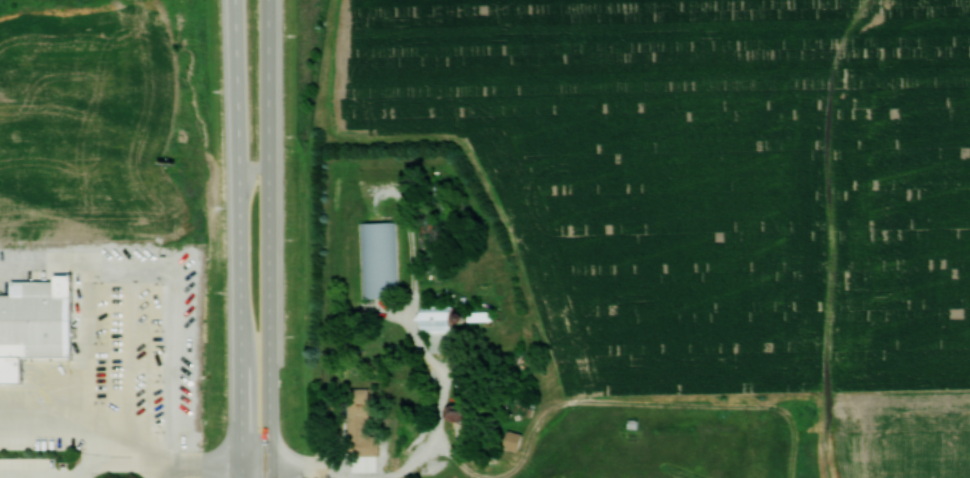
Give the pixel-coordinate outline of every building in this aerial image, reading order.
[(367,297),(365,222),(400,221),(402,296),(367,297)] [(0,295),(0,346),(28,346),(28,359),(74,358),(74,281),(16,282),(16,295),(0,295)] [(435,333),(434,353),(461,353),(462,307),(428,307),(427,333),(435,333)] [(474,321),(494,321),(494,313),(474,313),(474,321)] [(352,386),(352,454),(387,454),(387,433),(374,433),(373,386),(352,386)] [(450,421),(476,421),(476,406),(450,406),(450,421)]
